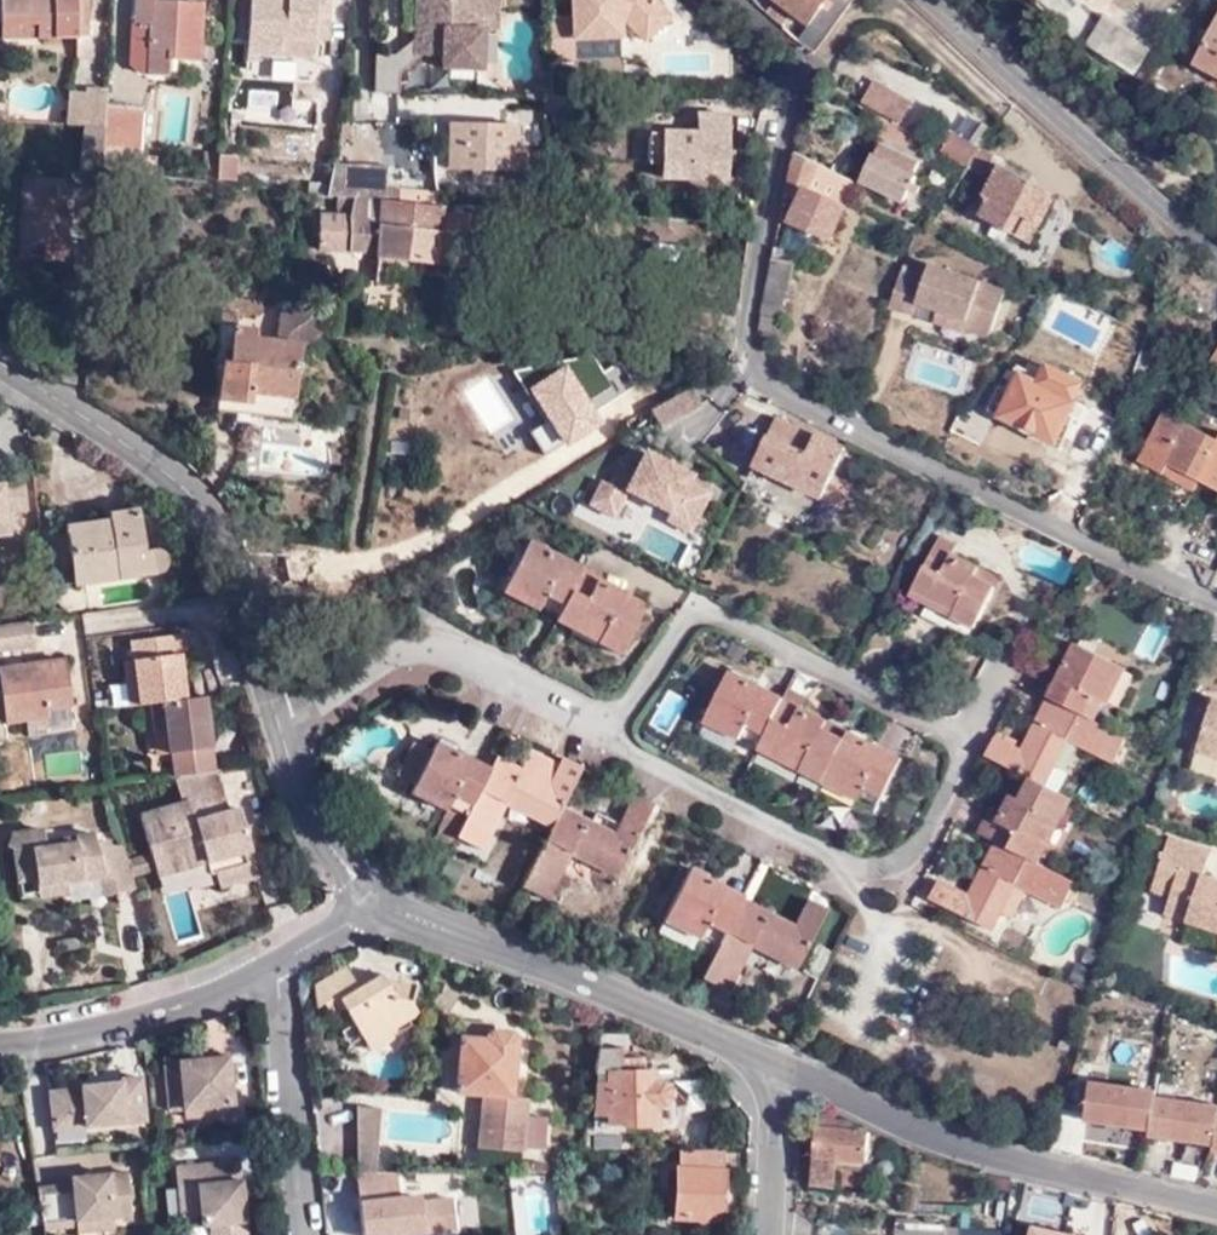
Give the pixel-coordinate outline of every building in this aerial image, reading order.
[(4,27),(39,27),(38,41),(91,41),(91,0),(5,0),(4,27)] [(150,76),(169,78),(169,73),(177,73),(177,62),(200,63),(203,4),(159,1),(159,0),(135,0),(133,55),(152,57),(150,76)] [(319,43),(335,43),(338,13),(322,12),(322,0),(255,0),(251,54),(287,58),(289,39),(319,43)] [(338,13),(338,0),(322,0),(322,12),(338,13)] [(481,70),(483,31),(496,31),(497,0),(416,0),(415,57),(443,58),(442,69),(481,70)] [(573,13),(549,14),(551,62),(575,61),(574,40),(620,38),(620,23),(627,23),(645,42),(670,20),(653,0),(573,0),(573,13)] [(816,56),(855,2),(853,0),(778,0),(806,22),(794,39),(816,56)] [(1105,0),(1086,0),(1094,10),(1105,0)] [(1086,44),(1135,76),(1154,48),(1105,17),(1086,44)] [(1193,65),(1216,78),(1216,19),(1193,65)] [(39,27),(4,27),(4,41),(38,41),(39,27)] [(319,60),(319,43),(289,39),(287,58),(319,60)] [(144,76),(150,76),(152,57),(133,55),(133,62),(144,76)] [(915,109),(879,87),(867,107),(903,129),(915,109)] [(109,107),(110,94),(89,93),(88,99),(87,130),(109,132),(109,107)] [(87,130),(88,99),(72,97),(68,130),(87,130)] [(109,132),(105,172),(140,175),(146,109),(109,107),(109,132)] [(697,111),(695,129),(646,127),(644,161),(661,162),(662,176),(730,180),(733,113),(697,111)] [(8,123),(9,116),(0,115),(0,123),(8,123)] [(523,173),(524,126),(457,123),(454,168),(523,173)] [(85,171),(105,172),(109,132),(87,130),(85,171)] [(970,174),(983,153),(956,136),(943,157),(970,174)] [(879,161),(915,178),(921,166),(885,147),(879,161)] [(998,163),(983,153),(970,174),(986,183),(998,163)] [(800,155),(790,198),(802,202),(794,224),(838,242),(850,207),(817,193),(825,169),(800,155)] [(219,170),(220,159),(205,158),(205,168),(219,170)] [(237,160),(220,159),(219,170),(218,183),(236,186),(237,160)] [(917,179),(915,178),(879,161),(876,161),(864,185),(905,205),(910,193),(916,196),(919,189),(915,185),(917,179)] [(979,217),(1024,243),(1052,193),(1004,165),(986,196),(990,198),(979,217)] [(391,169),(334,166),(329,196),(343,198),(356,198),(403,205),(405,190),(391,188),(391,169)] [(218,183),(219,170),(205,168),(200,168),(198,182),(218,183)] [(817,193),(850,207),(858,186),(853,182),(825,169),(817,193)] [(47,246),(47,261),(70,262),(71,246),(62,245),(63,220),(73,221),(75,181),(26,179),(23,244),(47,246)] [(1052,193),(1024,243),(1030,248),(1058,198),(1052,193)] [(470,268),(474,207),(448,209),(446,234),(354,223),(356,198),(343,198),(341,216),(322,215),(319,250),(379,253),(394,254),(394,262),(470,268)] [(448,209),(403,205),(356,198),(354,223),(446,234),(448,209)] [(62,245),(71,246),(73,221),(63,220),(62,245)] [(21,259),(47,261),(47,246),(23,244),(21,259)] [(394,254),(379,253),(379,272),(393,274),(394,262),(394,254)] [(775,264),(765,320),(783,326),(794,269),(775,264)] [(909,266),(906,275),(929,283),(932,275),(909,266)] [(929,283),(924,302),(943,310),(973,319),(970,332),(991,339),(995,337),(1010,292),(935,266),(932,275),(929,283)] [(906,275),(895,305),(919,313),(924,302),(929,283),(906,275)] [(1209,303),(1182,289),(1179,297),(1205,311),(1209,303)] [(258,330),(233,328),(228,364),(222,364),(216,402),(252,407),(250,417),(292,422),(301,347),(326,331),(305,299),(280,316),(277,342),(257,340),(258,330)] [(973,319),(943,310),(939,324),(968,335),(970,332),(973,319)] [(228,364),(233,328),(219,327),(214,363),(222,364),(228,364)] [(1024,377),(1076,402),(1085,384),(1051,368),(1046,378),(1021,367),(1010,391),(1003,388),(991,413),(1004,420),(1024,377)] [(1070,415),(1076,402),(1024,377),(1004,420),(1066,448),(1079,419),(1070,415)] [(656,424),(700,406),(692,386),(648,405),(656,424)] [(215,412),(250,417),(252,407),(216,402),(215,412)] [(843,446),(773,414),(749,467),(840,508),(850,486),(829,476),(843,446)] [(965,417),(956,435),(983,449),(992,429),(965,417)] [(1165,484),(1170,473),(1203,490),(1216,497),(1216,446),(1165,420),(1140,472),(1165,484)] [(272,444),(271,465),(300,466),(301,445),(272,444)] [(715,481),(640,446),(631,466),(617,460),(607,482),(597,477),(585,503),(616,518),(627,494),(694,526),(715,481)] [(1170,473),(1165,484),(1198,501),(1203,490),(1170,473)] [(0,487),(0,533),(6,533),(6,513),(26,513),(24,486),(0,487)] [(68,531),(75,585),(161,572),(165,568),(165,562),(164,558),(160,553),(146,554),(140,514),(110,518),(111,526),(68,531)] [(972,629),(993,587),(971,576),(976,566),(950,554),(955,544),(936,535),(909,591),(953,613),(951,619),(972,629)] [(537,605),(535,609),(553,618),(578,568),(524,542),(501,588),(537,605)] [(597,573),(580,565),(578,568),(553,618),(553,619),(595,639),(593,645),(615,655),(636,612),(615,601),(620,591),(594,579),(597,573)] [(971,576),(993,587),(998,577),(976,566),(971,576)] [(499,594),(534,611),(535,609),(537,605),(501,588),(499,594)] [(641,602),(620,591),(615,601),(636,612),(641,602)] [(906,597),(951,619),(953,613),(909,591),(906,597)] [(595,639),(553,619),(551,624),(593,645),(595,639)] [(27,622),(0,625),(0,653),(29,649),(27,622)] [(143,706),(154,705),(189,699),(187,679),(184,656),(192,655),(189,634),(135,639),(138,661),(143,706)] [(1115,665),(1072,644),(1058,670),(1066,674),(1053,702),(1093,722),(1102,703),(1098,701),(1115,665)] [(184,656),(187,679),(195,679),(192,655),(184,656)] [(53,715),(52,708),(77,705),(71,660),(0,670),(0,722),(53,715)] [(133,707),(143,706),(138,661),(129,661),(133,707)] [(1098,701),(1102,703),(1107,705),(1124,669),(1115,665),(1098,701)] [(1066,674),(1058,670),(1045,698),(1053,702),(1066,674)] [(748,693),(751,685),(726,672),(703,718),(739,735),(737,739),(755,748),(776,707),(748,693)] [(776,707),(780,698),(751,685),(748,693),(776,707)] [(798,766),(796,772),(820,783),(823,777),(841,740),(820,730),(824,721),(799,708),(804,698),(785,688),(780,698),(776,707),(757,746),(798,766)] [(181,776),(219,771),(209,697),(189,699),(154,705),(158,729),(170,728),(173,754),(178,753),(181,776)] [(1053,702),(1045,698),(1033,723),(1039,726),(1025,752),(1019,749),(993,736),(984,755),(1019,773),(1027,777),(1055,790),(1065,772),(1054,766),(1049,764),(1062,737),(1111,761),(1124,737),(1093,722),(1053,702)] [(1216,701),(1201,753),(1216,758),(1216,701)] [(700,724),(735,742),(737,739),(739,735),(703,718),(700,724)] [(841,740),(845,731),(824,721),(820,730),(841,740)] [(1019,749),(1025,752),(1039,726),(1033,723),(1019,749)] [(858,794),(856,798),(875,807),(899,758),(845,731),(841,740),(823,777),(858,794)] [(1049,764),(1054,766),(1067,740),(1062,737),(1049,764)] [(450,843),(455,834),(484,776),(456,762),(460,754),(434,740),(409,791),(445,809),(437,826),(438,826),(434,835),(450,843)] [(798,766),(757,746),(754,751),(796,772),(798,766)] [(484,776),(455,834),(483,847),(507,798),(537,812),(534,817),(550,825),(559,806),(580,764),(562,755),(558,763),(528,748),(518,768),(494,756),(488,767),(484,776)] [(488,767),(460,754),(456,762),(484,776),(488,767)] [(186,779),(191,803),(233,794),(227,772),(186,779)] [(1027,777),(1019,773),(1009,793),(1017,797),(1027,777)] [(820,783),(855,801),(856,798),(858,794),(823,777),(820,783)] [(1017,797),(1009,793),(997,819),(987,814),(978,833),(1030,859),(1051,816),(1057,819),(1068,797),(1055,790),(1027,777),(1017,797)] [(559,806),(550,825),(520,887),(545,899),(568,853),(570,846),(599,860),(596,866),(615,875),(651,802),(631,792),(617,820),(593,808),(588,820),(559,806)] [(157,853),(161,867),(162,873),(218,861),(224,886),(264,878),(253,830),(241,833),(237,813),(233,794),(191,803),(149,812),(157,853)] [(241,833),(253,830),(248,811),(237,813),(241,833)] [(1036,862),(1057,819),(1051,816),(1030,859),(1036,862)] [(121,893),(139,887),(136,872),(132,858),(129,847),(103,842),(103,832),(81,836),(83,843),(53,846),(53,840),(51,828),(21,833),(16,846),(23,848),(27,873),(42,870),(43,877),(43,882),(57,893),(74,891),(73,881),(108,876),(117,875),(121,893)] [(83,843),(81,836),(53,840),(53,846),(83,843)] [(1036,862),(992,841),(967,891),(937,877),(927,898),(990,929),(999,911),(1009,916),(1024,888),(1060,905),(1072,880),(1036,862)] [(1177,901),(1171,917),(1216,932),(1216,884),(1208,881),(1216,856),(1174,841),(1165,874),(1183,880),(1177,901)] [(568,853),(596,866),(599,860),(570,846),(568,853)] [(132,858),(136,872),(161,867),(157,853),(132,858)] [(42,870),(27,873),(27,879),(43,877),(42,870)] [(698,933),(718,943),(741,897),(685,870),(660,920),(696,938),(698,933)] [(1158,894),(1177,901),(1183,880),(1165,874),(1158,894)] [(111,897),(121,893),(117,875),(108,876),(111,897)] [(762,918),(766,910),(741,897),(718,943),(701,978),(727,990),(749,945),(752,940),(779,954),(777,959),(795,967),(824,908),(804,898),(791,922),(787,930),(762,918)] [(787,930),(791,922),(766,910),(762,918),(787,930)] [(696,938),(660,920),(656,929),(691,947),(696,938)] [(749,945),(777,959),(779,954),(752,940),(749,945)] [(324,1001),(326,1000),(355,983),(345,965),(316,983),(314,1006),(324,1001)] [(384,1024),(388,1030),(408,1018),(417,984),(381,973),(358,986),(339,997),(343,1005),(361,1036),(384,1024)] [(339,997),(358,986),(355,983),(326,1000),(324,1001),(329,1012),(343,1005),(339,997)] [(391,1036),(388,1030),(384,1024),(361,1036),(368,1049),(391,1036)] [(485,1095),(481,1147),(525,1151),(525,1147),(545,1149),(548,1117),(527,1115),(512,1114),(513,1098),(518,1038),(510,1032),(495,1030),(486,1036),(485,1040),(462,1038),(457,1093),(485,1095)] [(629,1035),(602,1034),(596,1076),(607,1078),(607,1085),(601,1085),(596,1131),(682,1128),(682,1103),(677,1100),(679,1094),(675,1086),(682,1087),(680,1072),(659,1073),(658,1063),(640,1062),(639,1053),(629,1052),(629,1035)] [(169,1114),(184,1114),(213,1110),(214,1120),(234,1117),(227,1058),(209,1060),(210,1068),(198,1069),(198,1065),(181,1067),(181,1069),(164,1071),(169,1114)] [(198,1061),(198,1065),(198,1069),(210,1068),(209,1060),(198,1061)] [(1155,1129),(1161,1096),(1162,1090),(1099,1080),(1093,1120),(1155,1129)] [(88,1127),(88,1133),(147,1126),(142,1082),(122,1084),(122,1087),(103,1088),(103,1095),(92,1096),(91,1090),(84,1090),(84,1093),(50,1096),(54,1130),(88,1127)] [(1161,1096),(1155,1129),(1154,1135),(1216,1142),(1216,1103),(1161,1096)] [(513,1098),(512,1114),(527,1115),(529,1099),(513,1098)] [(358,1109),(358,1173),(376,1173),(382,1110),(358,1109)] [(213,1110),(184,1114),(185,1123),(214,1120),(213,1110)] [(836,1171),(868,1173),(870,1129),(852,1127),(854,1121),(846,1118),(816,1116),(813,1185),(837,1187),(836,1171)] [(54,1137),(88,1133),(88,1127),(54,1130),(54,1137)] [(627,1150),(627,1137),(602,1137),(602,1150),(627,1150)] [(722,1173),(722,1151),(689,1151),(689,1170),(682,1170),(681,1220),(699,1221),(700,1226),(711,1226),(711,1223),(724,1223),(725,1173),(722,1173)] [(525,1171),(545,1173),(546,1163),(526,1161),(525,1171)] [(182,1190),(193,1189),(196,1218),(204,1218),(205,1229),(214,1228),(229,1226),(229,1234),(251,1234),(246,1197),(239,1198),(237,1186),(245,1185),(243,1165),(181,1171),(182,1190)] [(867,1189),(868,1173),(836,1171),(837,1187),(867,1189)] [(40,1199),(48,1233),(81,1230),(100,1227),(100,1223),(118,1219),(136,1216),(130,1174),(89,1179),(90,1193),(40,1199)] [(76,1187),(38,1191),(40,1199),(90,1193),(89,1179),(75,1181),(76,1187)] [(246,1197),(245,1185),(237,1186),(239,1198),(246,1197)] [(453,1188),(356,1195),(359,1234),(363,1234),(455,1229),(453,1188)] [(193,1189),(182,1190),(185,1219),(196,1218),(193,1189)] [(81,1230),(82,1234),(91,1234),(119,1232),(118,1219),(100,1223),(100,1227),(81,1230)] [(900,1219),(899,1234),(949,1234),(949,1221),(900,1219)] [(214,1228),(215,1234),(229,1234),(229,1226),(214,1228)]
